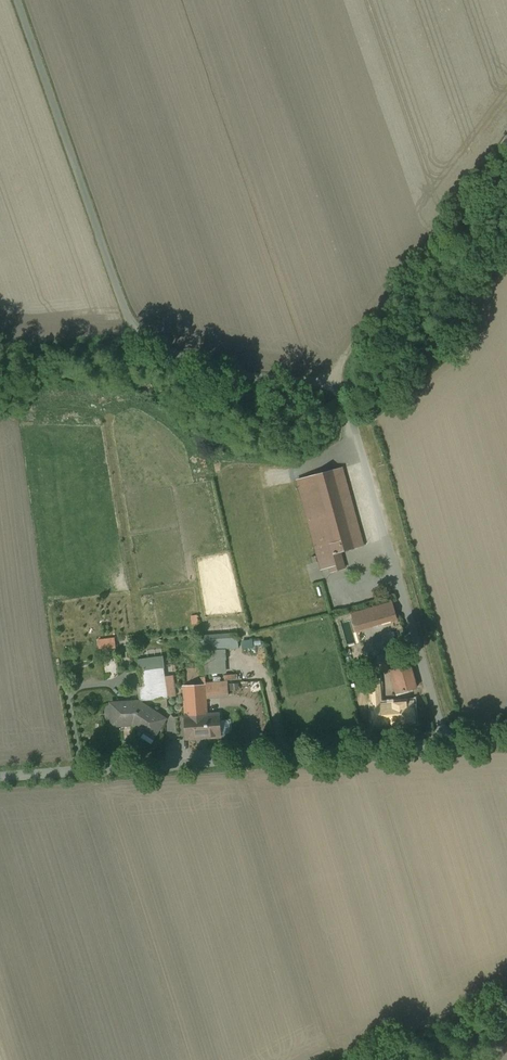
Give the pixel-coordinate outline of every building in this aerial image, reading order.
[(296,478),(317,570),(328,568),(329,572),(345,568),(341,551),(362,546),(344,467),(296,478)] [(381,606),(384,618),(396,615),(392,602),(381,606)] [(381,606),(352,614),(356,626),(362,624),(361,619),(371,616),(373,621),(384,618),(381,606)] [(362,624),(356,626),(357,631),(397,619),(396,615),(384,618),(373,621),(362,624)] [(237,633),(197,635),(197,649),(203,649),(204,674),(226,673),(225,649),(237,649),(237,633)] [(115,640),(99,642),(100,649),(116,647),(115,640)] [(391,671),(400,702),(414,701),(411,689),(417,688),(410,665),(391,671)] [(140,703),(141,703),(141,700),(168,697),(164,666),(139,669),(141,685),(138,686),(140,703)] [(370,677),(372,704),(382,703),(380,676),(370,677)] [(212,684),(213,697),(228,696),(228,682),(212,684)] [(185,686),(187,716),(208,714),(207,698),(206,684),(185,686)] [(382,703),(372,704),(374,726),(416,723),(414,701),(400,702),(382,703)] [(139,702),(112,704),(113,725),(123,725),(132,724),(133,724),(144,731),(143,732),(144,733),(145,732),(154,737),(165,719),(141,703),(140,703),(139,702)] [(187,716),(186,716),(187,739),(221,737),(221,734),(220,720),(219,713),(208,714),(187,716)] [(220,720),(221,734),(229,733),(230,731),(230,722),(228,720),(220,720)]
